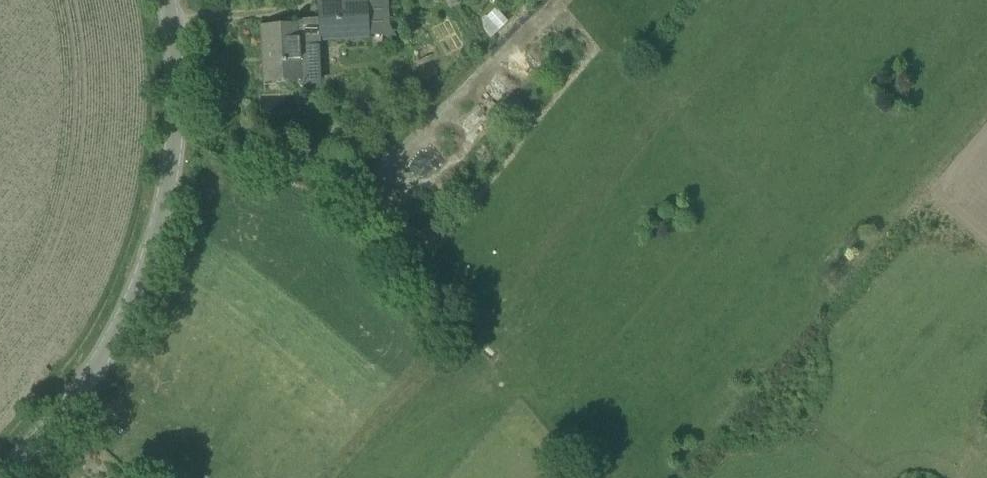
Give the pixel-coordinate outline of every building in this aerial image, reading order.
[(322,19),(306,20),(302,22),(301,25),(261,28),(264,81),(302,79),(318,78),(316,41),(321,41),(369,38),(367,0),(336,0),(321,1),(322,19)] [(495,9),(486,17),(498,30),(507,21),(495,9)]
